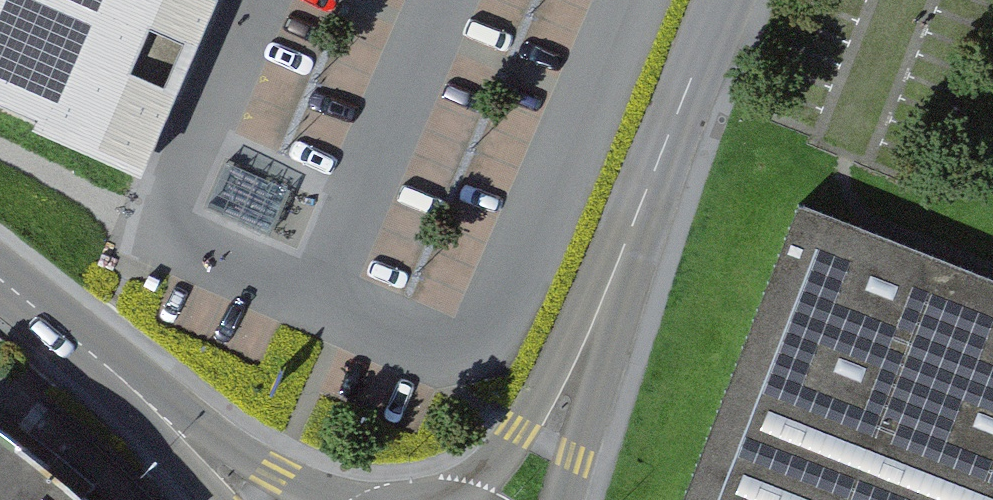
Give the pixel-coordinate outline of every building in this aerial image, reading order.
[(147,165),(163,129),(221,0),(0,0),(0,99),(147,165)] [(801,205),(684,499),(992,499),(992,282),(801,205)] [(0,433),(0,499),(82,499),(18,450),(0,433)]
